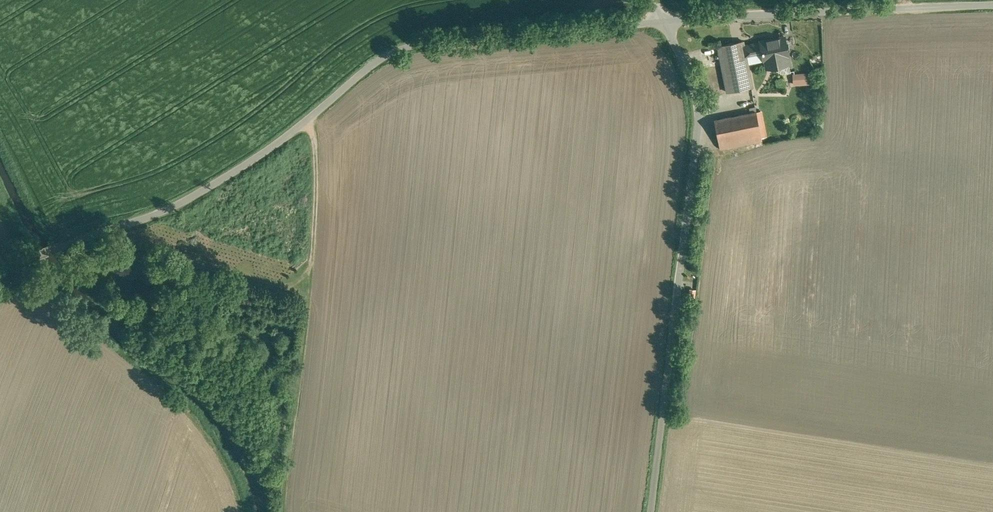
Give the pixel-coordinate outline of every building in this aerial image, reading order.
[(788,35),(697,48),(703,70),(720,68),(724,93),(754,89),(751,70),(765,65),(764,76),(795,72),(788,35)] [(811,84),(810,71),(793,73),(794,85),(811,84)] [(758,108),(713,121),(724,150),(765,144),(758,108)]
